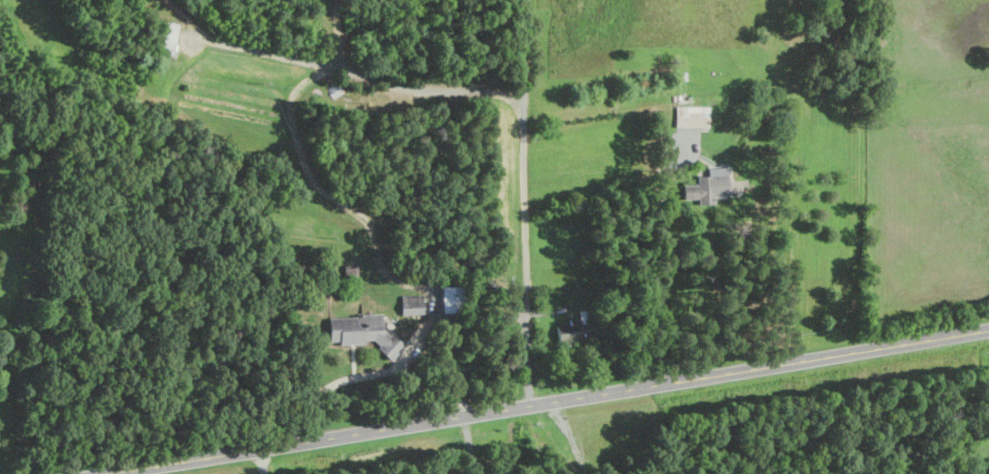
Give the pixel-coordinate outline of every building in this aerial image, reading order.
[(179,24),(167,21),(161,50),(173,53),(179,24)] [(698,185),(684,185),(685,200),(699,199),(700,205),(715,205),(715,194),(729,194),(728,175),(698,176),(698,185)] [(442,287),(443,313),(464,313),(463,286),(442,287)] [(329,319),(330,339),(339,344),(377,341),(378,351),(393,361),(387,369),(371,370),(379,375),(407,373),(426,344),(426,340),(421,337),(420,330),(413,331),(405,343),(391,334),(390,334),(383,329),(382,314),(329,319)] [(559,344),(591,338),(588,319),(556,325),(559,344)]
